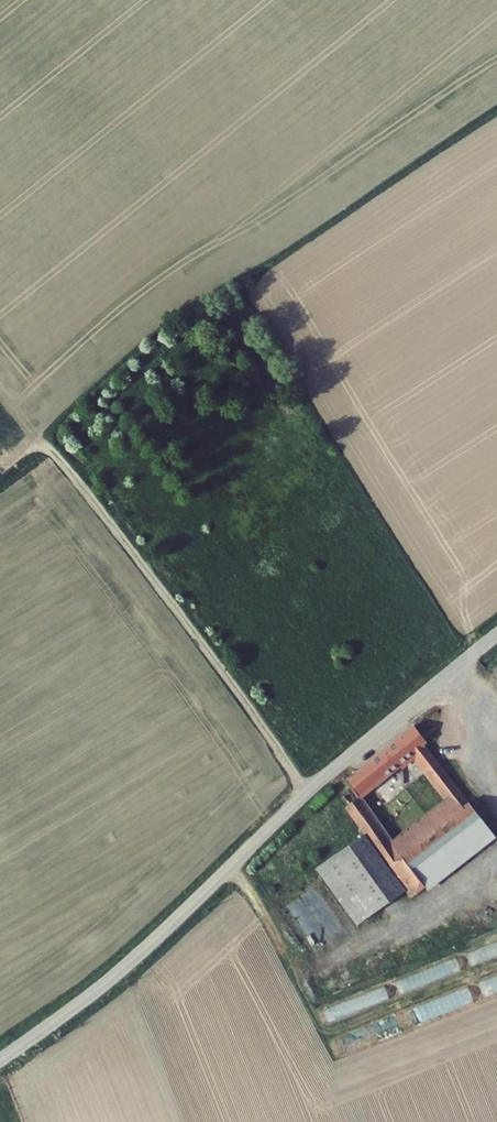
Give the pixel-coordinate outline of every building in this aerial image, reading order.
[(14,203),(4,192),(0,196),(0,216),(14,203)] [(408,862),(475,812),(424,745),(428,742),(414,725),(346,777),(361,797),(362,799),(415,760),(445,800),(392,840),(408,862)] [(392,840),(362,799),(361,797),(346,808),(365,834),(406,892),(410,898),(425,887),(408,862),(392,840)] [(425,887),(428,889),(495,838),(475,812),(408,862),(425,887)] [(365,834),(318,868),(358,925),(406,892),(365,834)] [(313,950),(343,934),(316,885),(286,901),(313,950)] [(471,966),(496,956),(496,941),(466,953),(471,966)] [(394,979),(398,992),(461,973),(457,960),(394,979)] [(483,997),(496,993),(496,975),(478,981),(483,997)] [(412,1026),(474,1003),(468,987),(406,1010),(412,1026)] [(323,1007),(327,1021),(390,1001),(385,988),(323,1007)] [(395,1014),(335,1040),(342,1055),(402,1030),(395,1014)]
